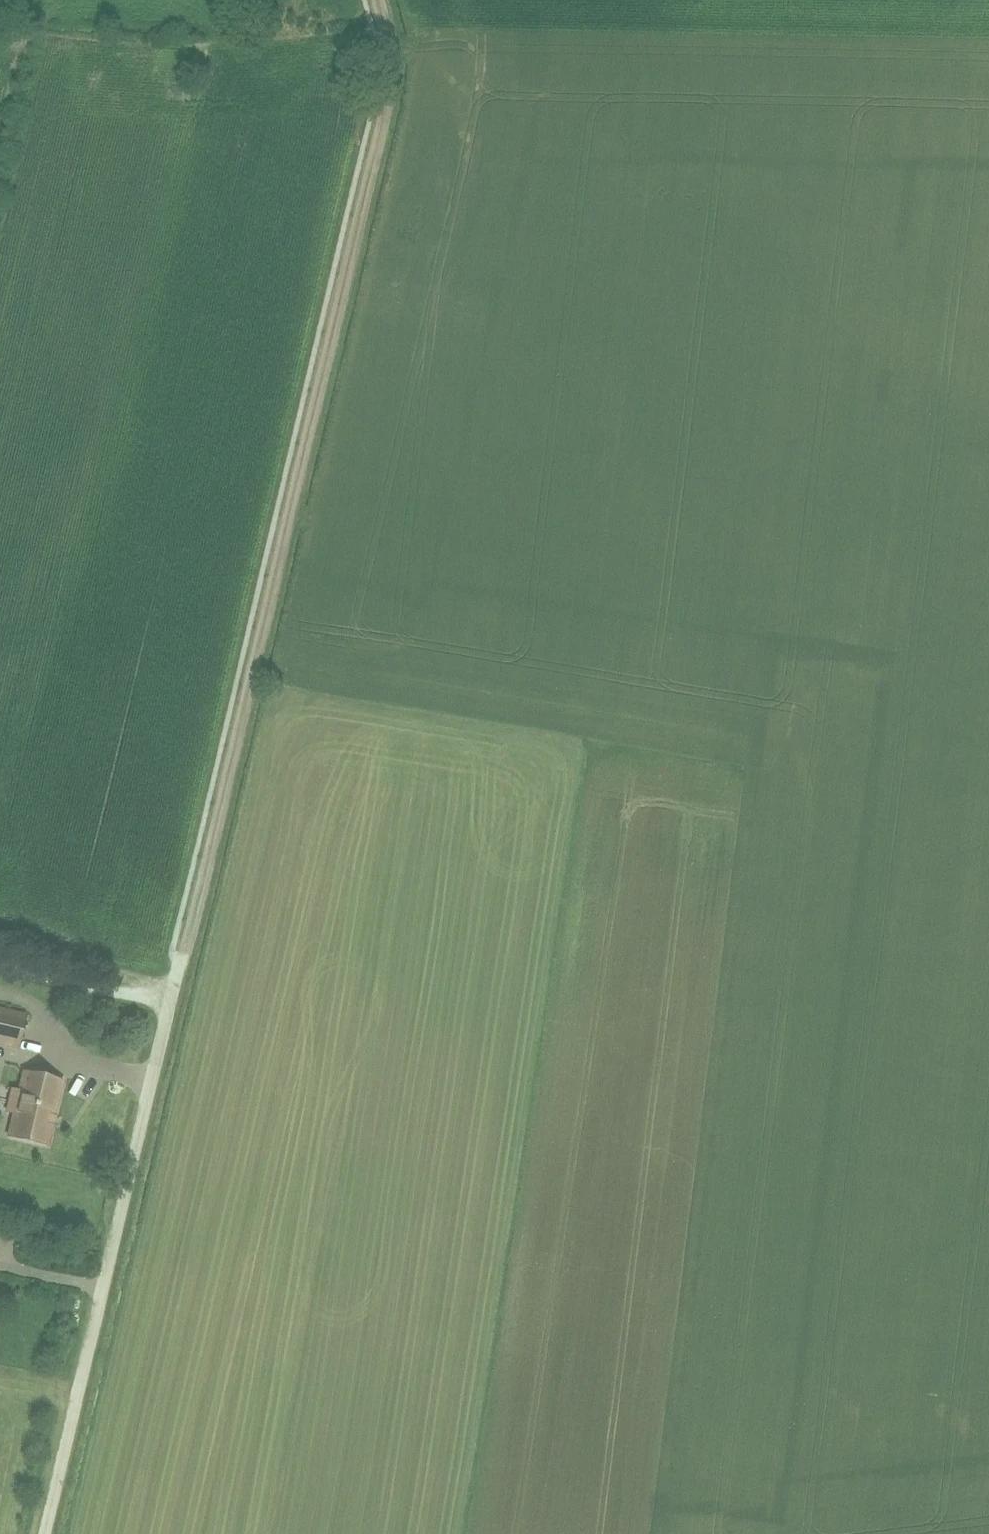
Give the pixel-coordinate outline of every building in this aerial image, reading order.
[(17,1048),(25,1015),(0,1009),(0,1044),(17,1048)] [(54,1117),(63,1082),(23,1072),(19,1091),(12,1089),(7,1112),(13,1113),(8,1136),(48,1145),(53,1124),(52,1123),(53,1116),(54,1117)] [(15,1247),(0,1244),(0,1255),(13,1257),(15,1247)]
